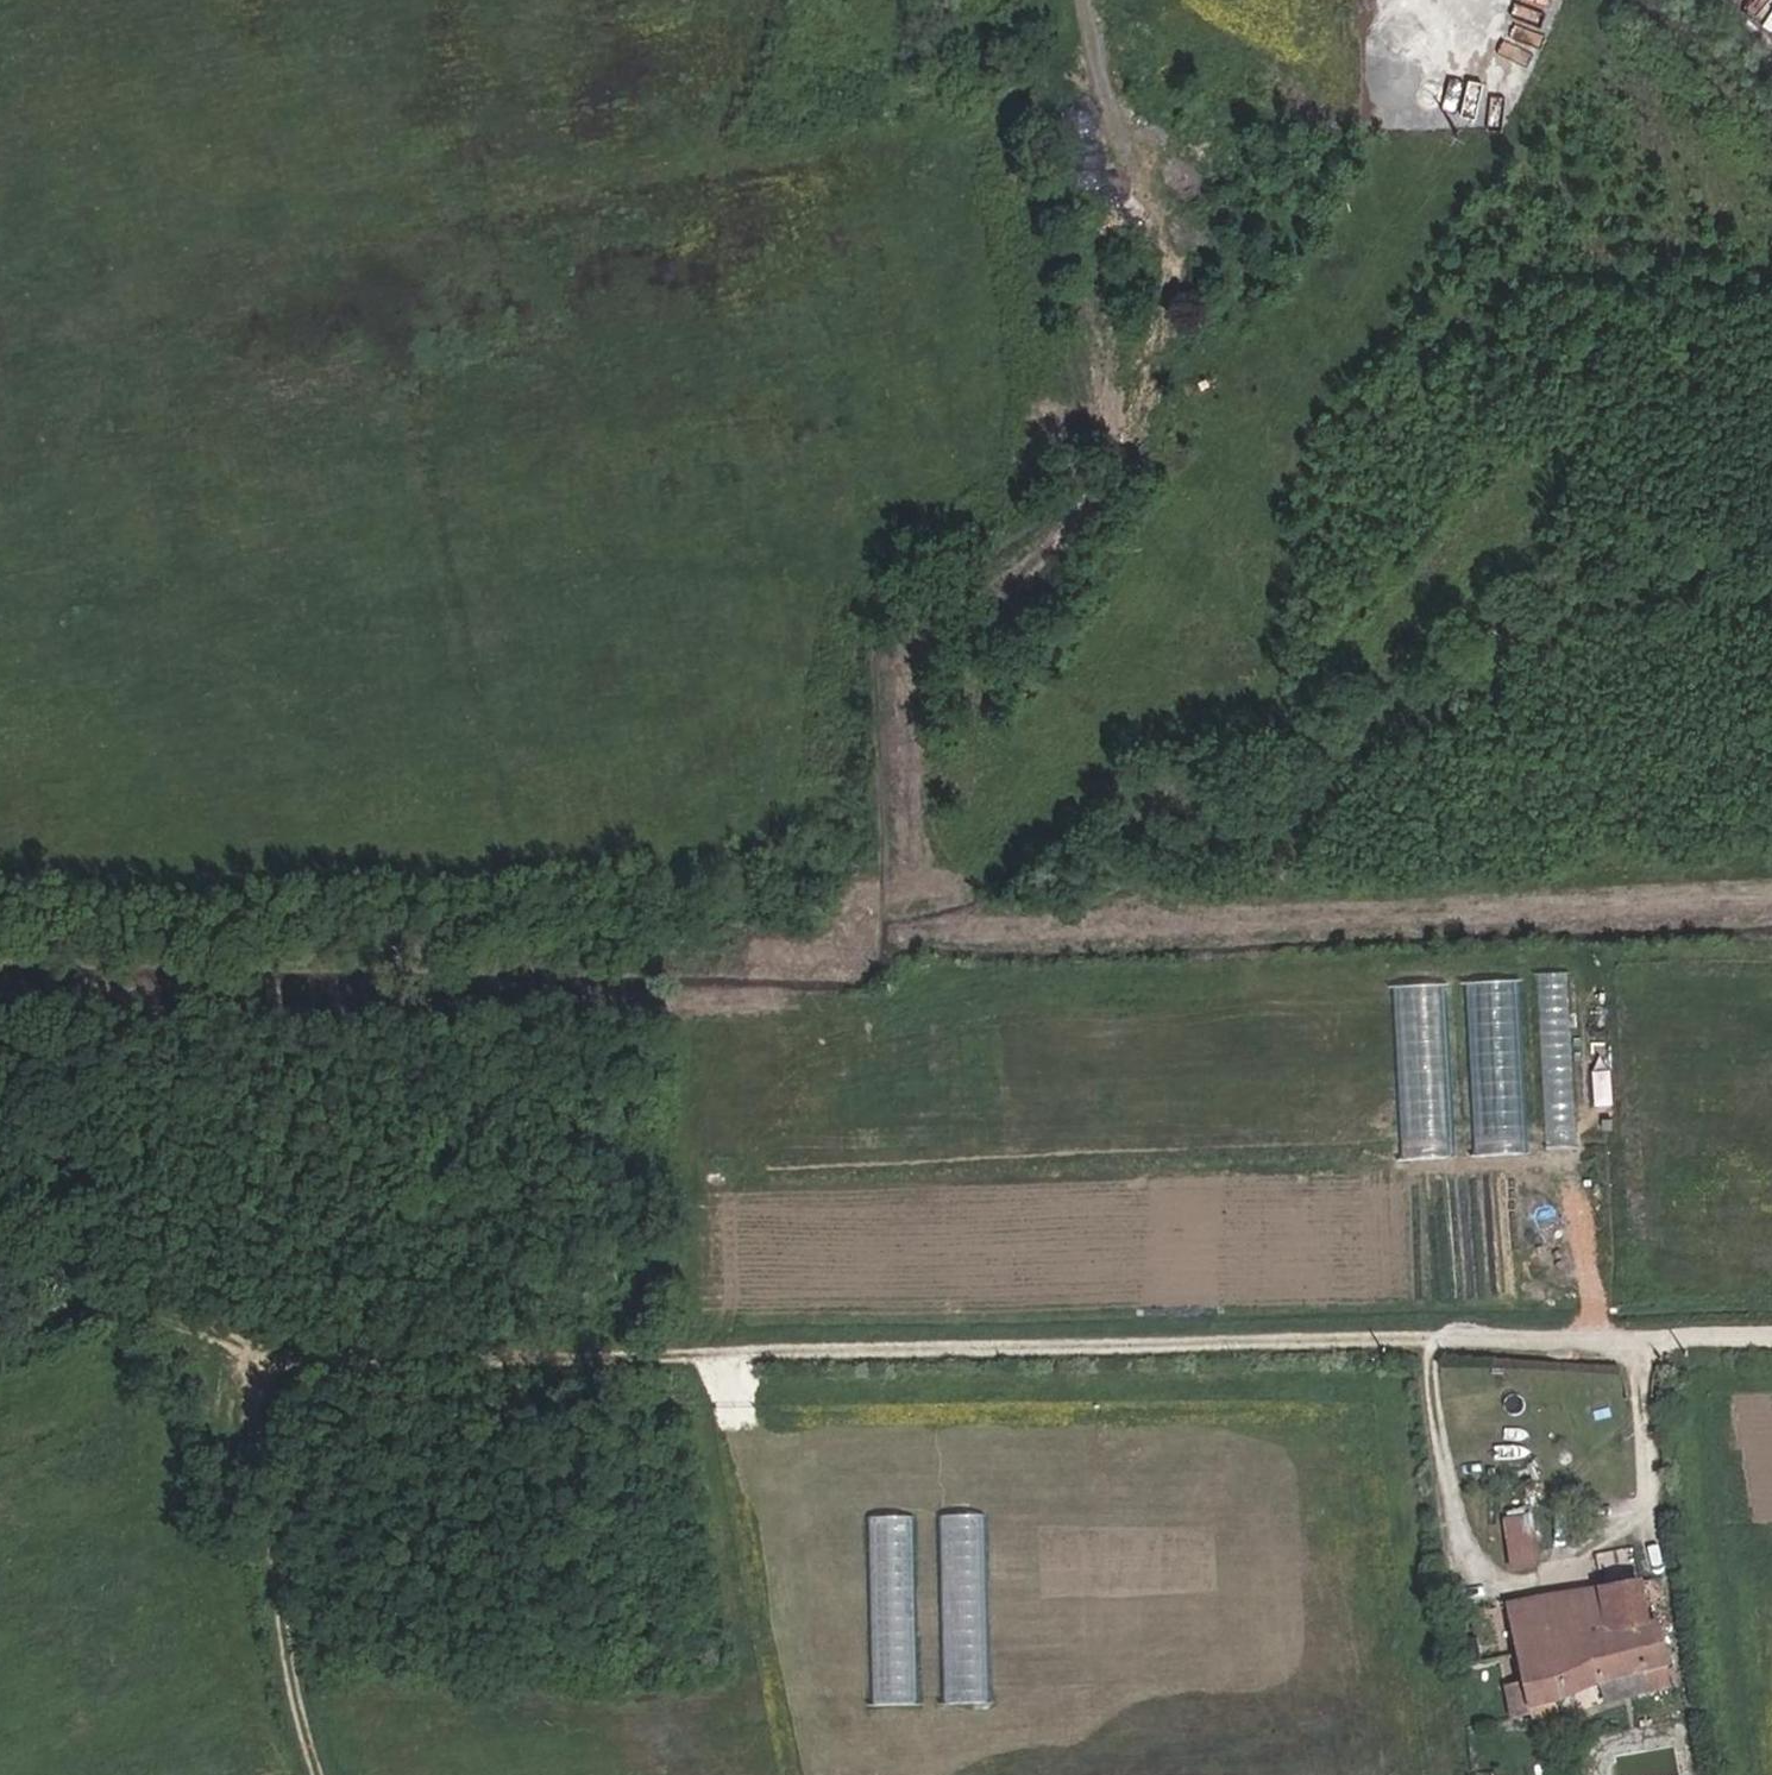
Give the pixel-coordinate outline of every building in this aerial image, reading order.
[(1507,1577),(1527,1573),(1524,1558),(1504,1561),(1507,1577)] [(1635,1589),(1594,1599),(1602,1641),(1548,1653),(1541,1611),(1494,1620),(1517,1718),(1544,1711),(1592,1687),(1660,1675),(1653,1634),(1645,1636),(1635,1589)] [(1594,1599),(1541,1611),(1548,1653),(1602,1641),(1594,1599)]
